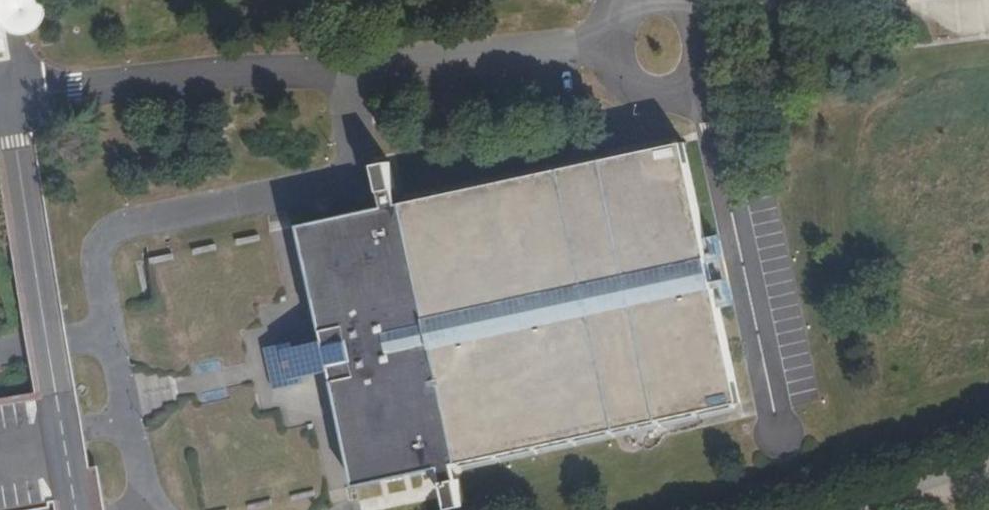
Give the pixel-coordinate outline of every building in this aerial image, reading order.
[(334,376),(359,491),(744,405),(685,145),(302,230),(326,344),(296,350),(295,346),(265,352),(274,395),(304,389),(303,382),(334,376)] [(397,192),(391,165),(376,168),(381,196),(397,192)] [(36,393),(0,399),(0,509),(27,509),(48,506),(47,499),(54,498),(36,393)] [(447,487),(452,509),(467,509),(461,484),(447,487)]
